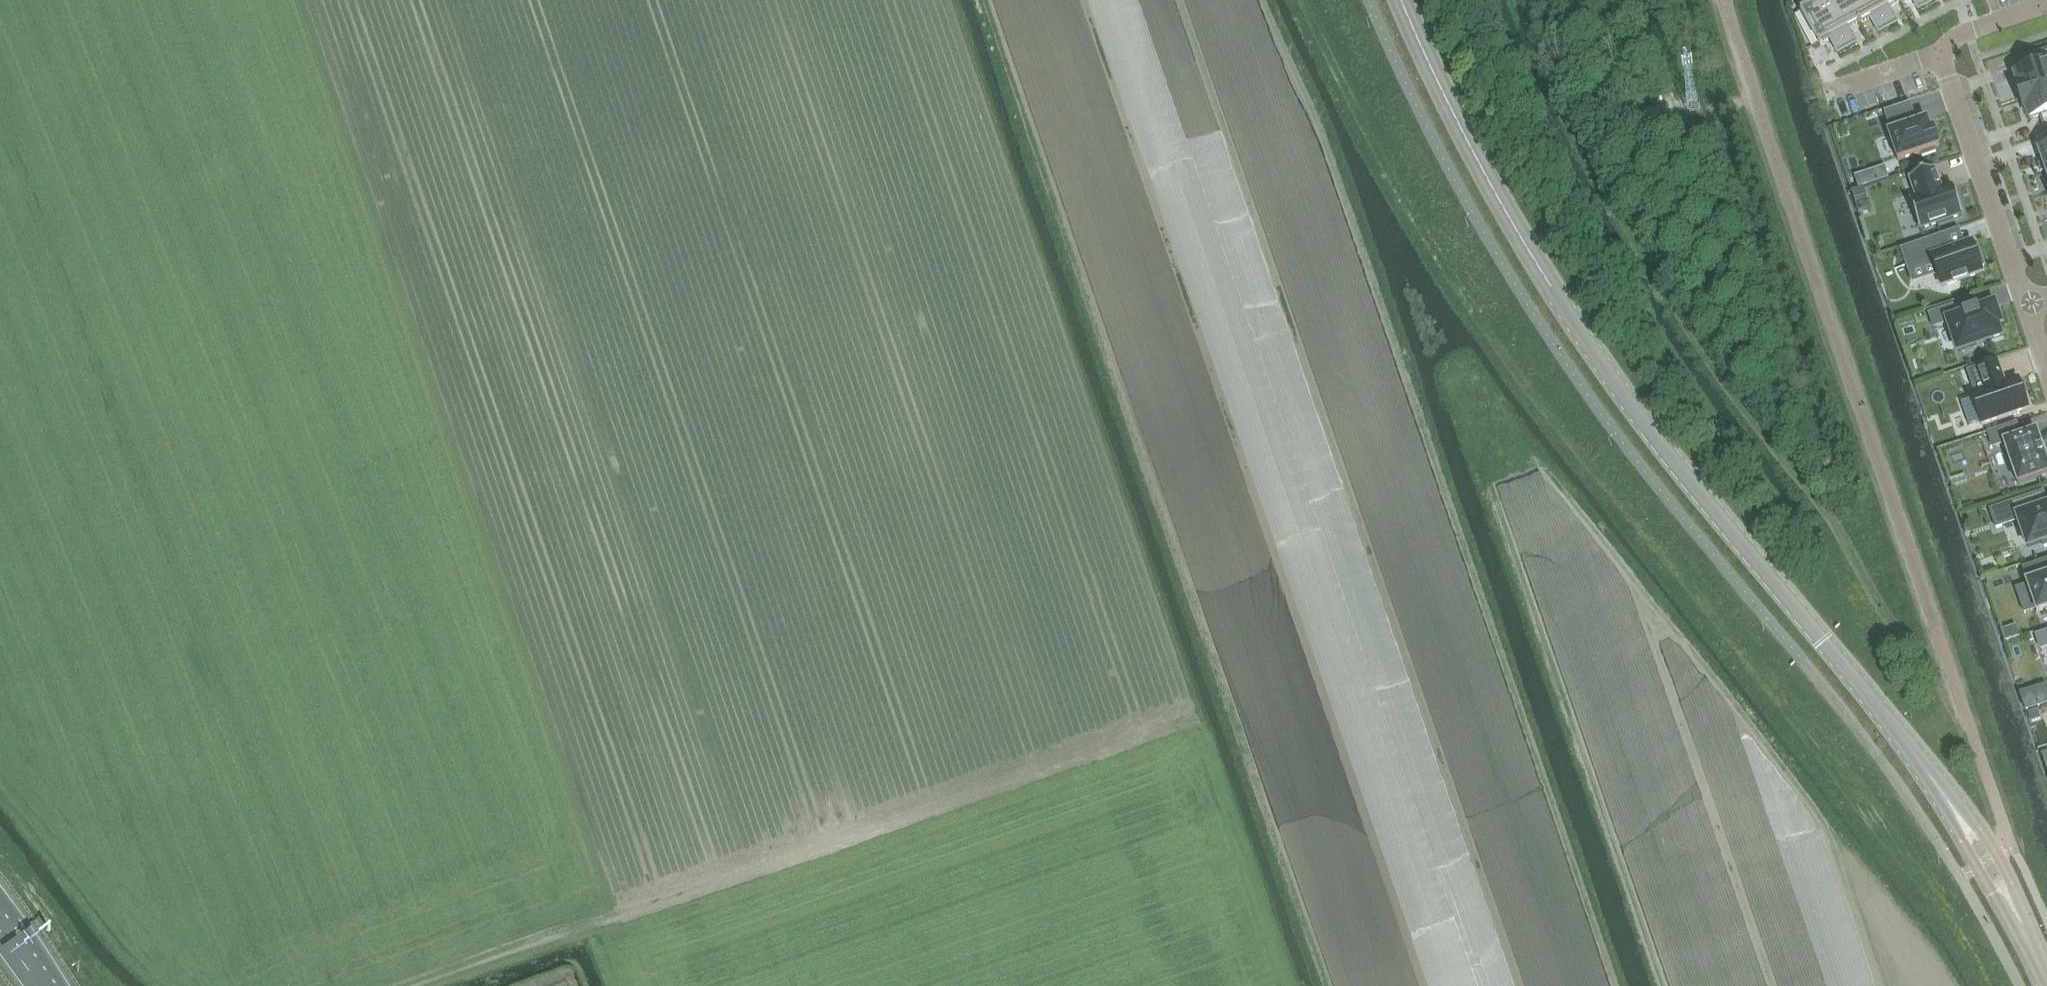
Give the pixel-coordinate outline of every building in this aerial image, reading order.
[(1821,0),(1800,12),(1818,44),(1829,38),(1838,53),(1847,48),(1821,0)] [(1821,0),(1847,48),(1857,43),(1849,28),(1858,23),(1859,22),(1847,0),(1822,0),(1821,0)] [(1859,22),(1858,23),(1859,24),(1870,18),(1878,33),(1888,28),(1873,0),(1847,0),(1859,22)] [(1888,28),(1898,23),(1890,7),(1901,1),(1900,0),(1899,1),(1899,0),(1873,0),(1888,28)] [(1918,11),(1928,5),(1925,0),(1912,0),(1918,11)] [(2021,60),(2025,71),(2014,75),(2018,86),(2016,87),(2020,98),(2046,89),(2046,51),(2021,60)] [(2020,98),(2024,110),(2026,109),(2030,120),(2040,116),(2044,128),(2046,127),(2046,89),(2020,98)] [(1942,148),(1935,129),(1933,130),(1930,120),(1919,124),(1912,105),(1887,114),(1894,132),(1890,134),(1900,162),(1923,154),(1924,158),(1939,153),(1937,149),(1942,148)] [(1645,111),(1652,132),(1663,128),(1656,108),(1645,111)] [(2039,151),(2046,172),(2046,148),(2039,151)] [(1921,229),(1964,214),(1954,186),(1943,189),(1936,169),(1911,177),(1918,198),(1911,200),(1921,229)] [(1859,188),(1866,186),(1862,174),(1855,177),(1859,188)] [(1984,266),(1977,247),(1974,248),(1972,243),(1949,251),(1944,236),(1902,250),(1910,271),(1934,263),(1942,286),(1982,272),(1980,267),(1984,266)] [(1999,336),(1996,325),(1999,323),(1993,305),(1977,311),(1977,309),(1963,314),(1964,315),(1956,318),(1952,306),(1928,314),(1933,328),(1948,322),(1958,350),(1960,350),(1962,353),(1977,348),(1976,344),(1999,336)] [(2002,385),(1995,362),(1967,372),(1974,394),(1970,396),(1979,425),(2026,409),(2016,380),(2002,385)] [(2036,431),(2021,437),(2016,424),(1988,433),(1993,447),(2004,444),(2018,484),(2046,474),(2046,463),(2036,431)] [(2043,492),(1989,510),(1996,528),(2013,522),(2012,519),(2017,518),(2028,547),(2042,542),(2044,547),(2046,546),(2046,504),(2043,492)] [(2023,568),(2027,581),(2026,582),(2026,583),(2027,584),(2036,610),(2036,611),(2036,613),(2038,612),(2046,609),(2046,560),(2023,568)] [(2036,636),(2041,649),(2046,646),(2046,632),(2036,636)]
